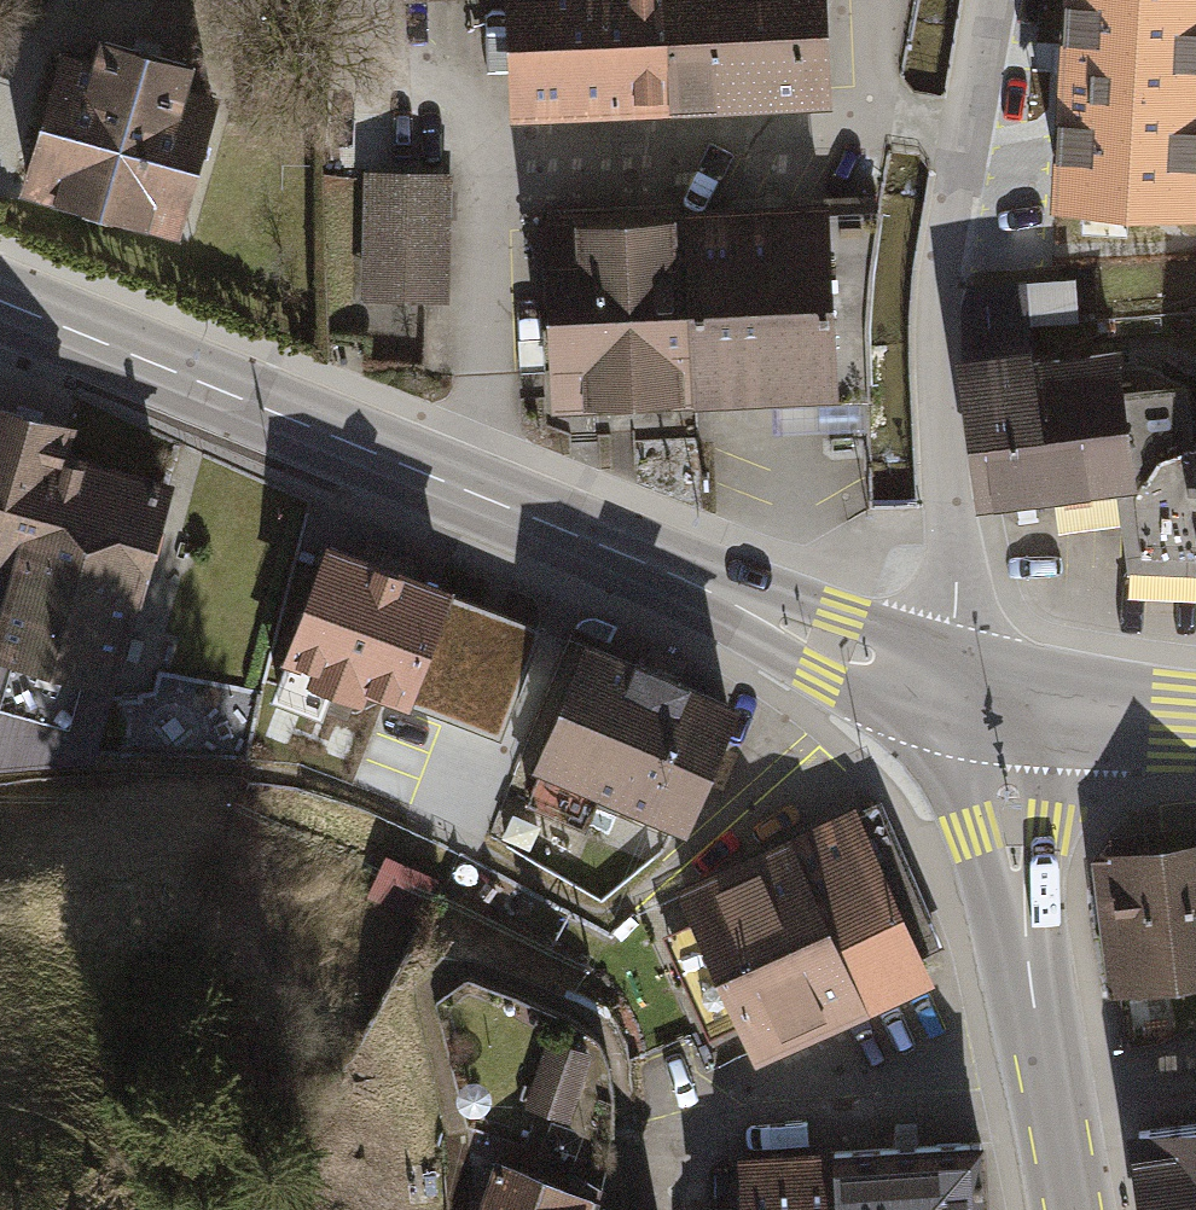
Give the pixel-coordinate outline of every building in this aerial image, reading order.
[(502,101),(664,94),(660,0),(497,0),(502,101)] [(664,94),(827,87),(823,0),(660,0),(664,94)] [(1051,66),(1195,74),(1195,0),(1055,0),(1051,66)] [(57,16),(14,178),(185,223),(228,61),(57,16)] [(1051,66),(1045,182),(1195,190),(1195,74),(1051,66)] [(446,165),(363,164),(361,296),(444,297),(446,165)] [(692,400),(837,392),(827,193),(682,201),(692,400)] [(548,407),(692,400),(682,201),(538,207),(548,407)] [(972,286),(978,336),(1041,330),(1084,325),(1079,275),(972,286)] [(1043,353),(1041,330),(978,336),(963,338),(981,502),(1058,494),(1043,353)] [(1058,494),(1136,485),(1125,381),(1121,344),(1043,353),(1058,494)] [(1125,381),(1136,485),(1124,549),(1195,553),(1195,413),(1189,367),(1125,381)] [(171,480),(76,458),(84,424),(0,399),(0,566),(14,569),(0,622),(0,766),(99,755),(171,480)] [(545,625),(335,546),(292,660),(316,668),(312,679),(361,698),(365,689),(502,740),(545,625)] [(594,645),(546,762),(602,785),(691,821),(739,704),(594,645)] [(587,822),(602,785),(546,762),(531,800),(587,822)] [(860,1010),(932,979),(854,802),(782,834),(860,1010)] [(1195,894),(1195,819),(1187,820),(1189,834),(1195,894)] [(754,1056),(860,1010),(782,834),(761,843),(677,879),(754,1056)] [(1115,982),(1195,973),(1195,894),(1189,834),(1099,845),(1104,891),(1115,982)] [(435,873),(384,851),(365,893),(417,915),(435,873)] [(593,1052),(546,1036),(523,1102),(570,1119),(593,1052)] [(1119,1120),(1131,1209),(1195,1209),(1195,1109),(1119,1120)] [(980,1132),(828,1140),(832,1209),(984,1209),(980,1132)] [(828,1140),(732,1146),(736,1209),(832,1209),(828,1140)] [(491,1149),(471,1209),(579,1209),(584,1197),(589,1182),(491,1149)] [(584,1197),(579,1209),(623,1209),(584,1197)]
